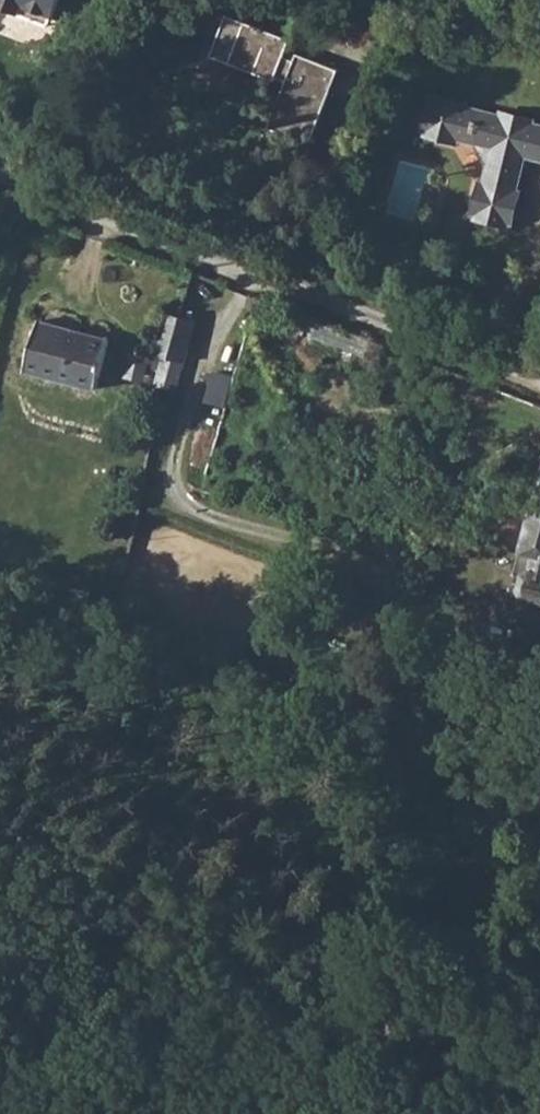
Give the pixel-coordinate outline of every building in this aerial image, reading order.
[(48,29),(60,0),(0,0),(0,10),(48,29)] [(225,16),(209,56),(273,82),(275,78),(285,83),(267,129),(309,146),(337,70),(296,55),(293,62),(283,57),(289,41),(225,16)] [(422,123),(428,125),(427,130),(458,137),(459,133),(476,138),(490,159),(487,177),(481,175),(473,208),(478,209),(477,214),(507,222),(509,216),(514,218),(522,186),(517,185),(526,151),(539,154),(539,120),(534,118),(534,113),(504,104),(503,109),(467,100),(469,95),(439,87),(437,92),(431,90),(422,123)] [(167,315),(155,357),(164,359),(169,361),(161,389),(176,394),(196,324),(179,319),(167,315)] [(41,322),(27,371),(97,390),(110,341),(41,322)] [(227,404),(236,374),(218,369),(209,399),(227,404)] [(539,621),(539,475),(518,555),(513,577),(520,579),(517,591),(510,589),(504,612),(539,621)]
